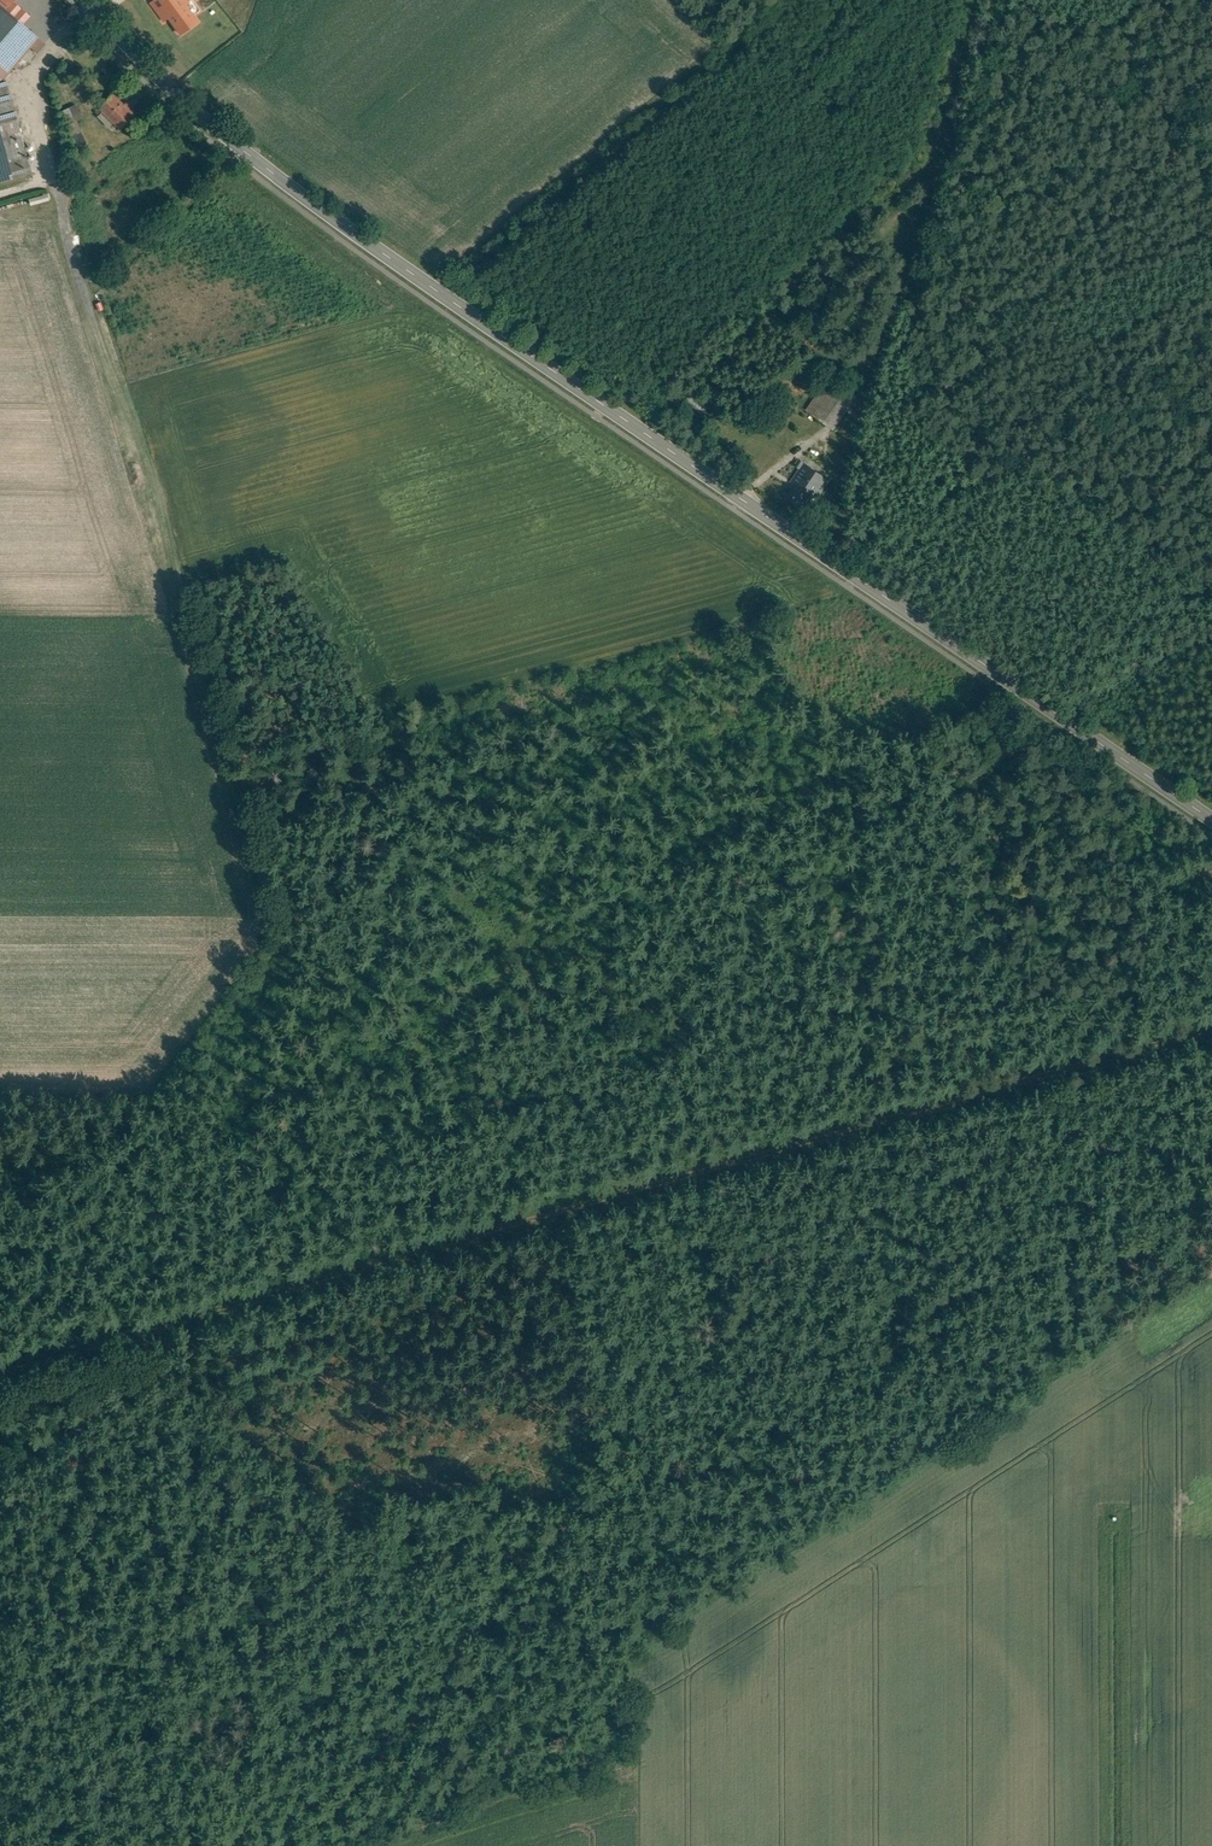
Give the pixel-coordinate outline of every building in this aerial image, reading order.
[(187,0),(154,0),(150,3),(163,23),(169,20),(181,37),(199,23),(187,7),(190,3),(187,0)] [(30,43),(38,51),(47,41),(0,2),(0,78),(30,43)] [(0,82),(0,181),(33,171),(8,80),(0,82)] [(133,115),(113,95),(98,109),(119,130),(133,115)] [(75,106),(64,111),(66,117),(78,112),(75,106)] [(76,122),(65,127),(70,136),(80,131),(76,122)] [(80,131),(70,136),(76,149),(86,144),(80,131)] [(853,398),(828,382),(810,410),(834,426),(853,398)] [(827,480),(806,465),(786,495),(804,507),(813,493),(817,496),(827,480)]
